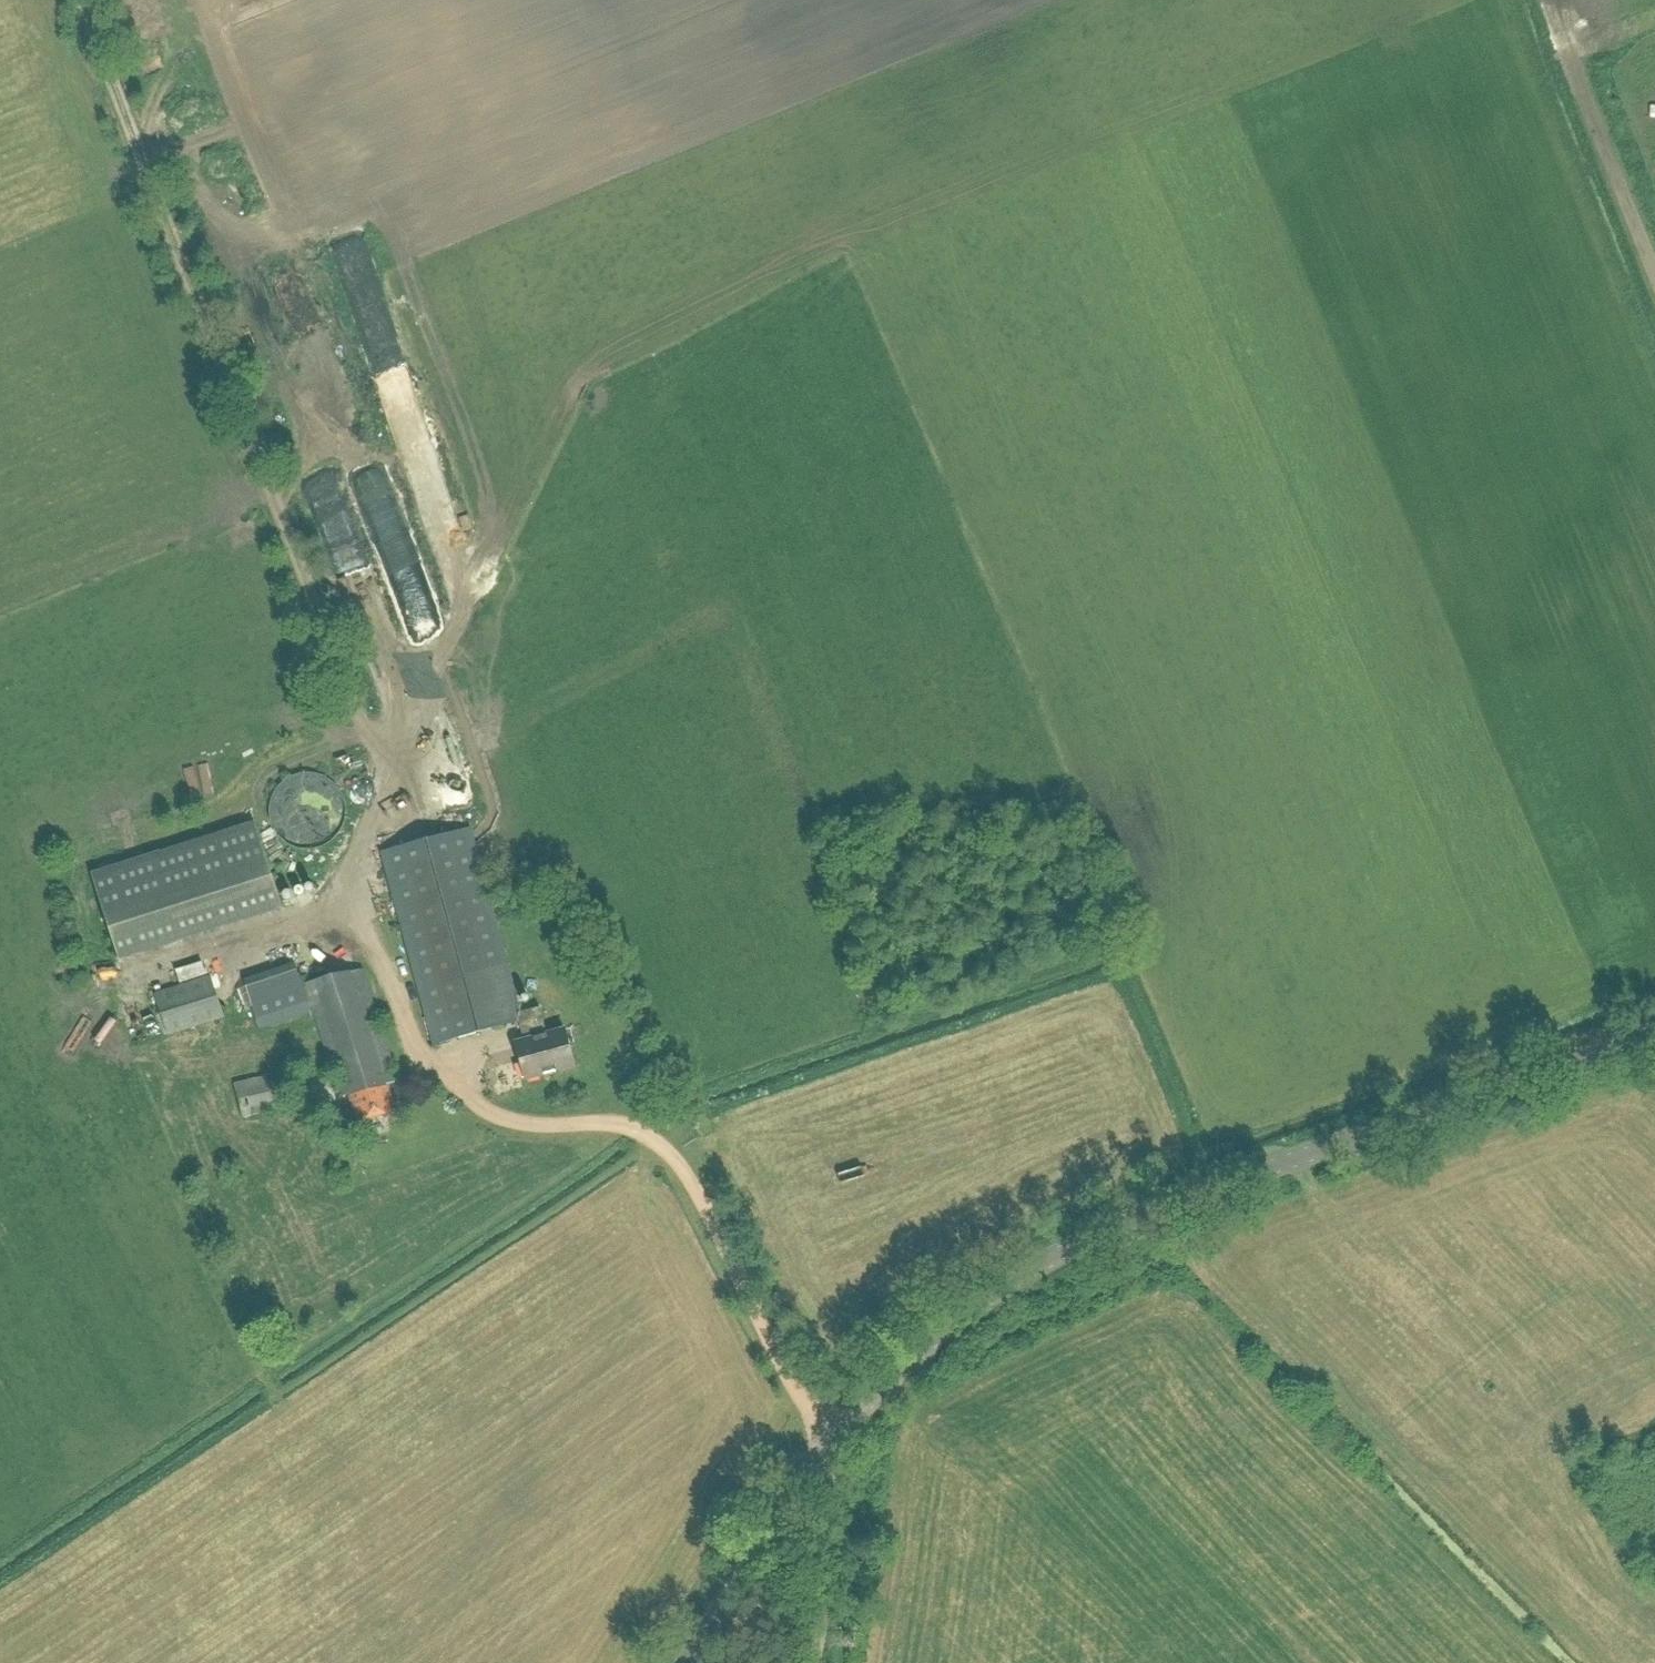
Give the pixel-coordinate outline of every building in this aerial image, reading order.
[(390,575),(399,599),(430,587),(421,563),(390,575)] [(428,601),(409,606),(416,633),(435,628),(428,601)] [(346,820),(346,810),(343,799),(339,790),(331,782),(322,777),(312,775),(302,775),(292,778),(283,784),(276,791),(271,801),(270,808),(270,819),(273,828),(278,837),(284,844),(293,848),(303,851),(314,851),(325,847),(335,840),(342,830),(346,820)] [(120,960),(284,907),(257,823),(92,875),(120,960)] [(547,1035),(540,1008),(521,1013),(471,829),(382,853),(434,1045),(519,1022),(525,1041),(516,1044),(526,1080),(575,1067),(565,1030),(547,1035)] [(245,979),(260,1030),(310,1014),(295,963),(245,979)] [(390,1067),(394,1066),(378,1017),(368,971),(309,987),(319,1022),(322,1021),(332,1057),(333,1057),(336,1069),(338,1069),(345,1097),(351,1096),(357,1116),(354,1117),(357,1127),(366,1124),(366,1121),(390,1115),(390,1117),(400,1115),(397,1105),(394,1106),(388,1085),(395,1083),(390,1067)] [(167,1037),(225,1019),(211,977),(154,995),(167,1037)] [(234,1085),(243,1119),(291,1108),(281,1073),(234,1085)]
